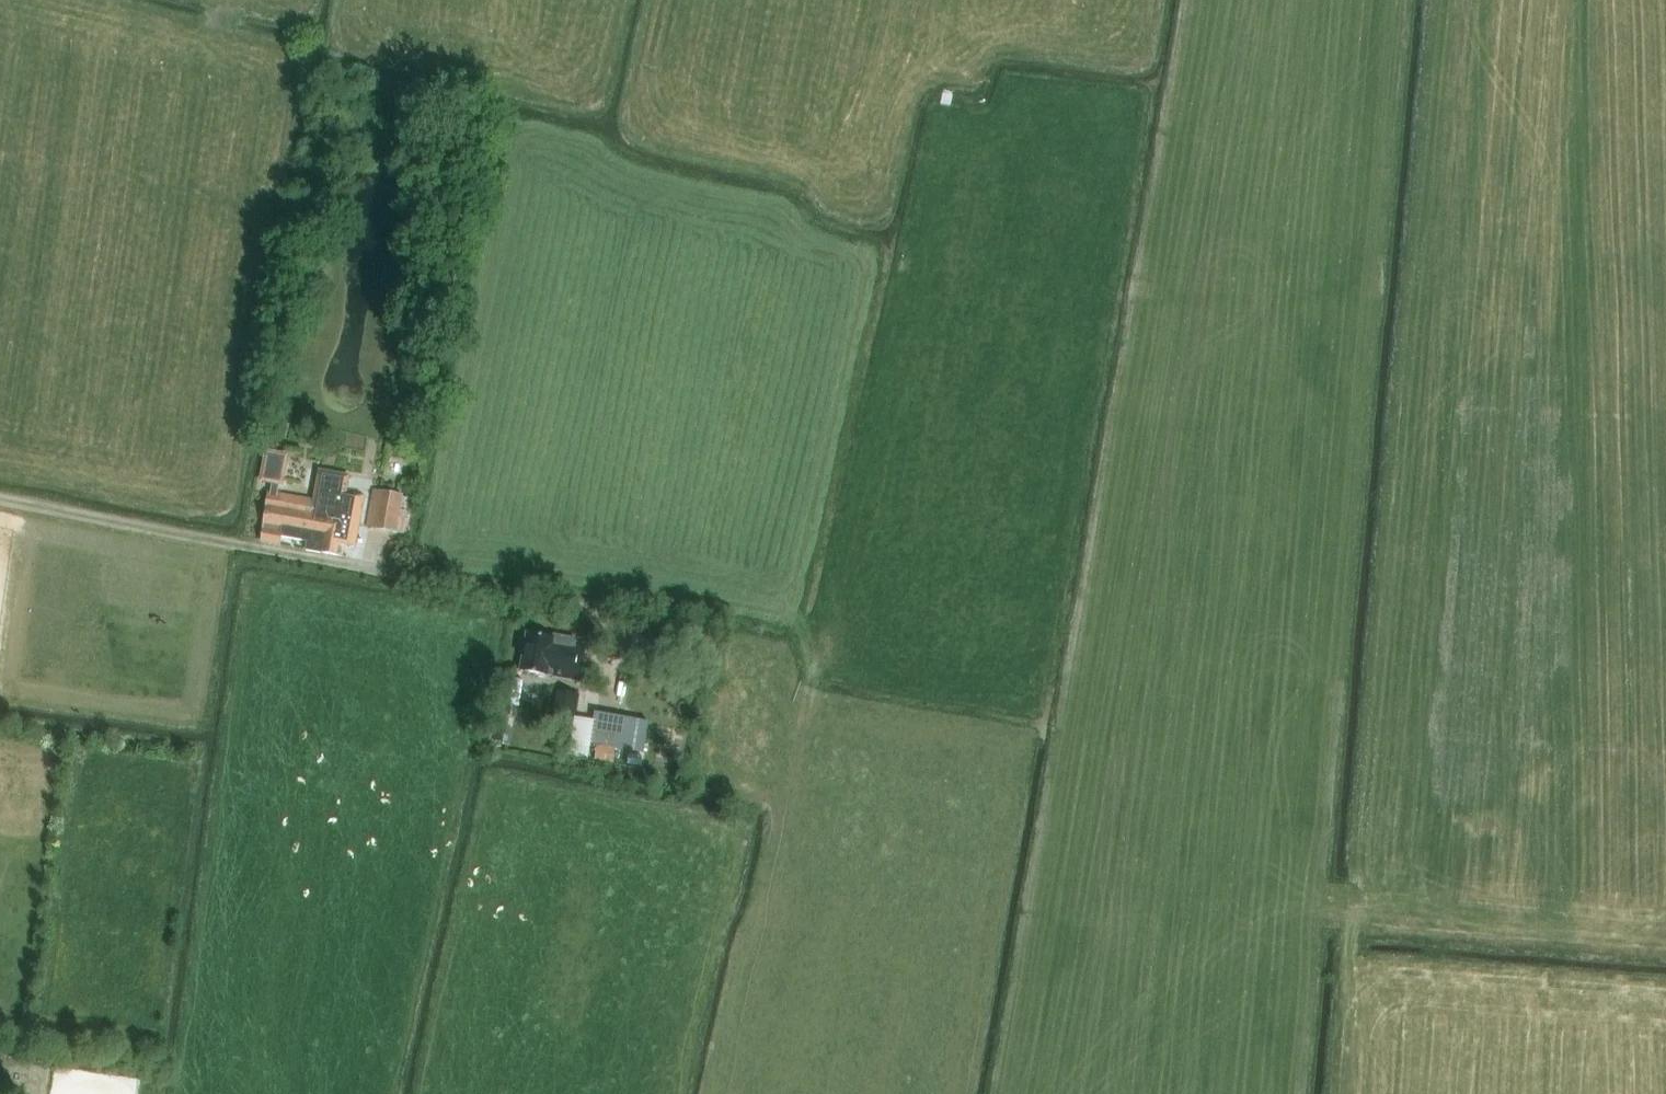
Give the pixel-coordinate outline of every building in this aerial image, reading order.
[(281,494),(279,503),(279,507),(267,505),(261,541),(279,544),(281,537),(308,541),(306,550),(341,556),(343,544),(354,546),(362,497),(345,494),(349,475),(318,470),(313,500),(281,494)] [(373,490),(366,527),(406,534),(411,506),(402,505),(403,496),(373,490)] [(553,637),(553,638),(527,634),(521,671),(546,675),(578,681),(585,643),(577,641),(576,648),(571,647),(572,641),(572,640),(572,639),(572,638),(571,636),(571,635),(570,634),(569,633),(567,631),(566,631),(564,630),(563,630),(560,630),(558,631),(557,631),(555,633),(554,634),(553,637)] [(551,723),(572,727),(578,695),(557,691),(551,723)] [(600,709),(596,740),(644,746),(648,715),(600,709)]
